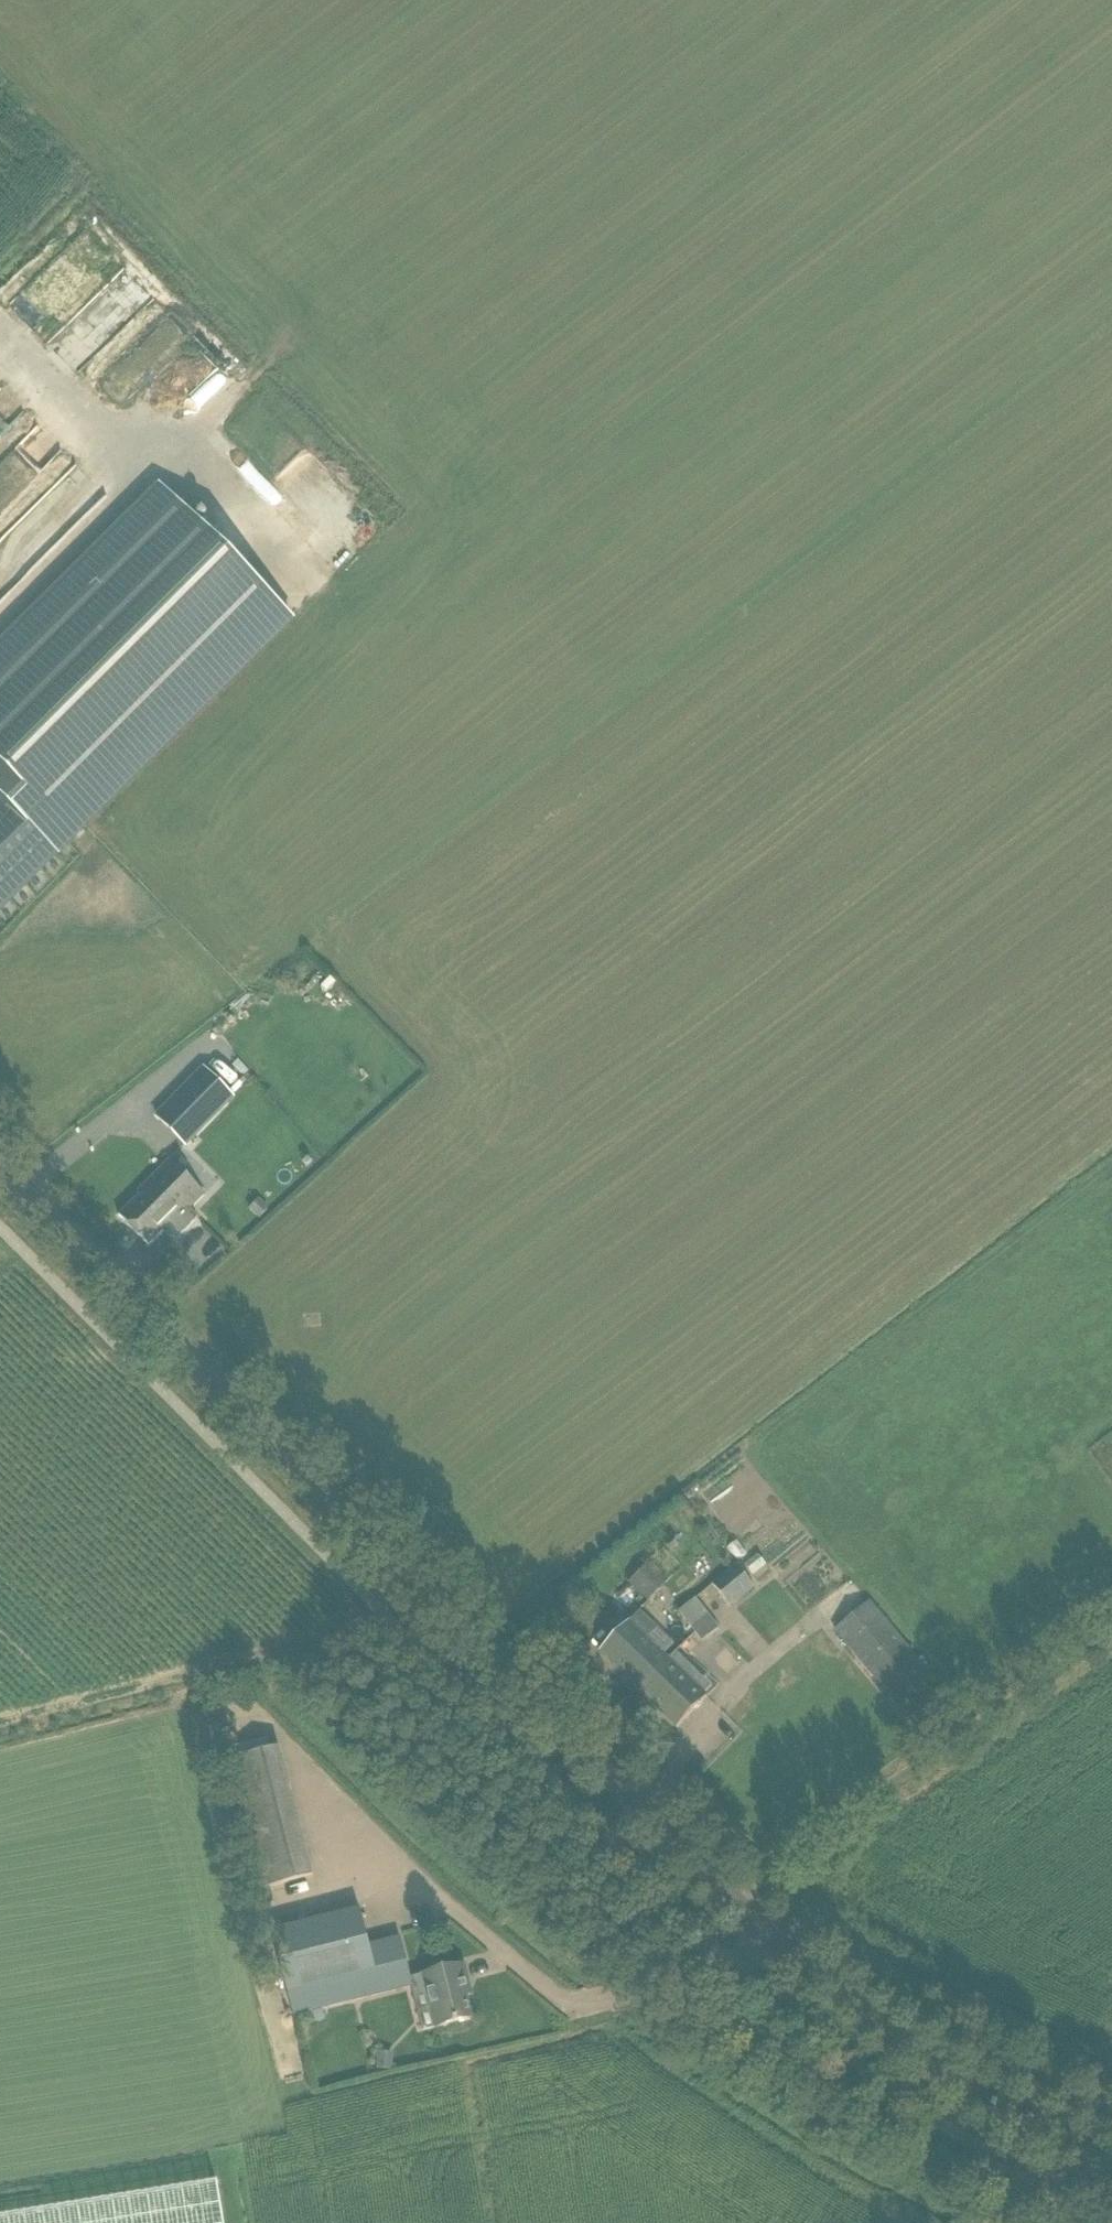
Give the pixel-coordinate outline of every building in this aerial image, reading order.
[(294,621),(158,485),(0,643),(0,797),(2,799),(0,801),(0,915),(294,621)] [(204,1066),(155,1115),(186,1146),(235,1097),(204,1066)] [(141,1195),(120,1217),(148,1245),(166,1226),(177,1238),(187,1228),(179,1219),(204,1194),(170,1160),(138,1192),(141,1195)] [(259,1199),(249,1209),(259,1219),(270,1209),(259,1199)] [(629,1582),(648,1601),(668,1582),(648,1563),(629,1582)] [(711,1585),(732,1607),(754,1589),(736,1565),(711,1585)] [(678,1612),(701,1642),(719,1628),(695,1599),(678,1612)] [(835,1630),(896,1704),(911,1721),(944,1693),(869,1602),(835,1630)] [(706,1697),(668,1661),(646,1639),(656,1629),(638,1612),(615,1636),(599,1652),(639,1691),(677,1728),(706,1698),(706,1697)] [(227,1759),(261,1889),(312,1876),(278,1746),(227,1759)] [(381,1994),(369,1946),(360,1909),(272,1932),(287,1992),(293,2016),(381,1994)] [(399,1938),(369,1946),(381,1994),(411,1986),(399,1938)] [(423,1975),(436,2028),(471,2020),(462,1985),(467,1983),(463,1965),(423,1975)] [(217,2183),(0,2218),(0,2222),(223,2222),(217,2183)]
